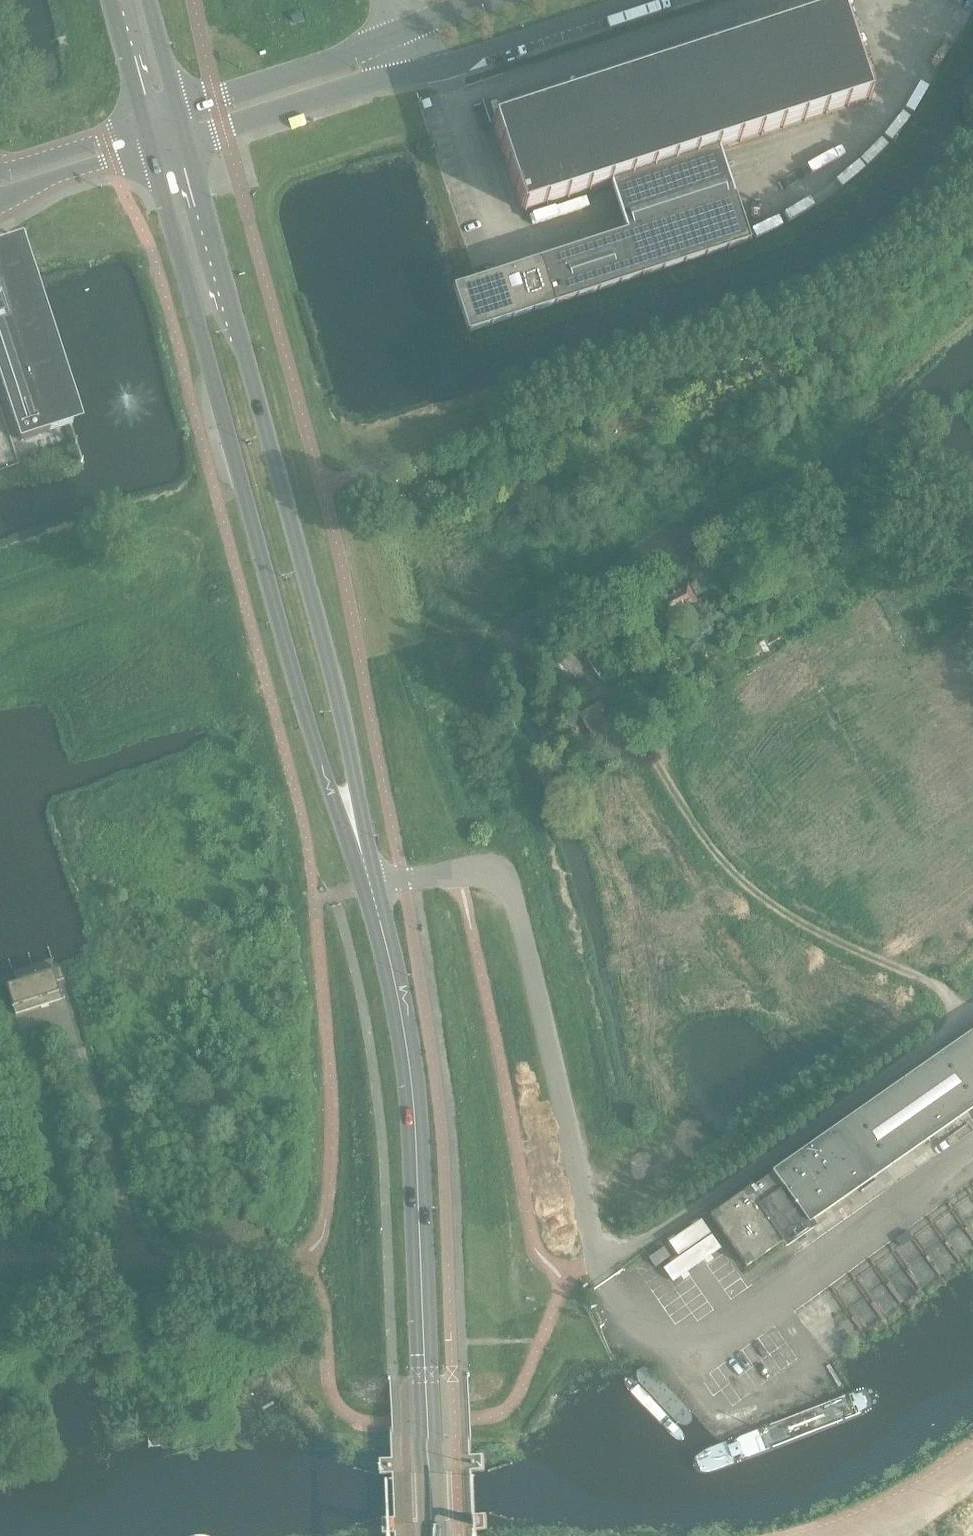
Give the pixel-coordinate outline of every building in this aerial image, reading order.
[(626,232),(476,280),(453,288),(468,335),(749,244),(718,147),(869,98),(841,10),(495,122),(524,212),(610,184),(626,232)] [(22,443),(73,426),(14,245),(0,250),(0,376),(22,443)] [(718,562),(732,591),(746,584),(732,555),(718,562)] [(659,603),(666,618),(687,608),(689,611),(690,611),(690,609),(697,605),(688,586),(673,593),(672,592),(671,593),(672,596),(659,603)] [(627,753),(597,705),(579,716),(609,764),(627,753)] [(7,986),(16,1015),(62,1001),(56,984),(64,981),(61,969),(7,986)] [(751,1191),(750,1190),(712,1217),(747,1268),(784,1243),(788,1248),(815,1229),(811,1223),(972,1110),(972,1035),(773,1174),(774,1175),(761,1184),(751,1191)] [(659,1272),(673,1262),(665,1250),(650,1260),(659,1272)] [(958,1535),(972,1535),(972,1526),(958,1535)]
